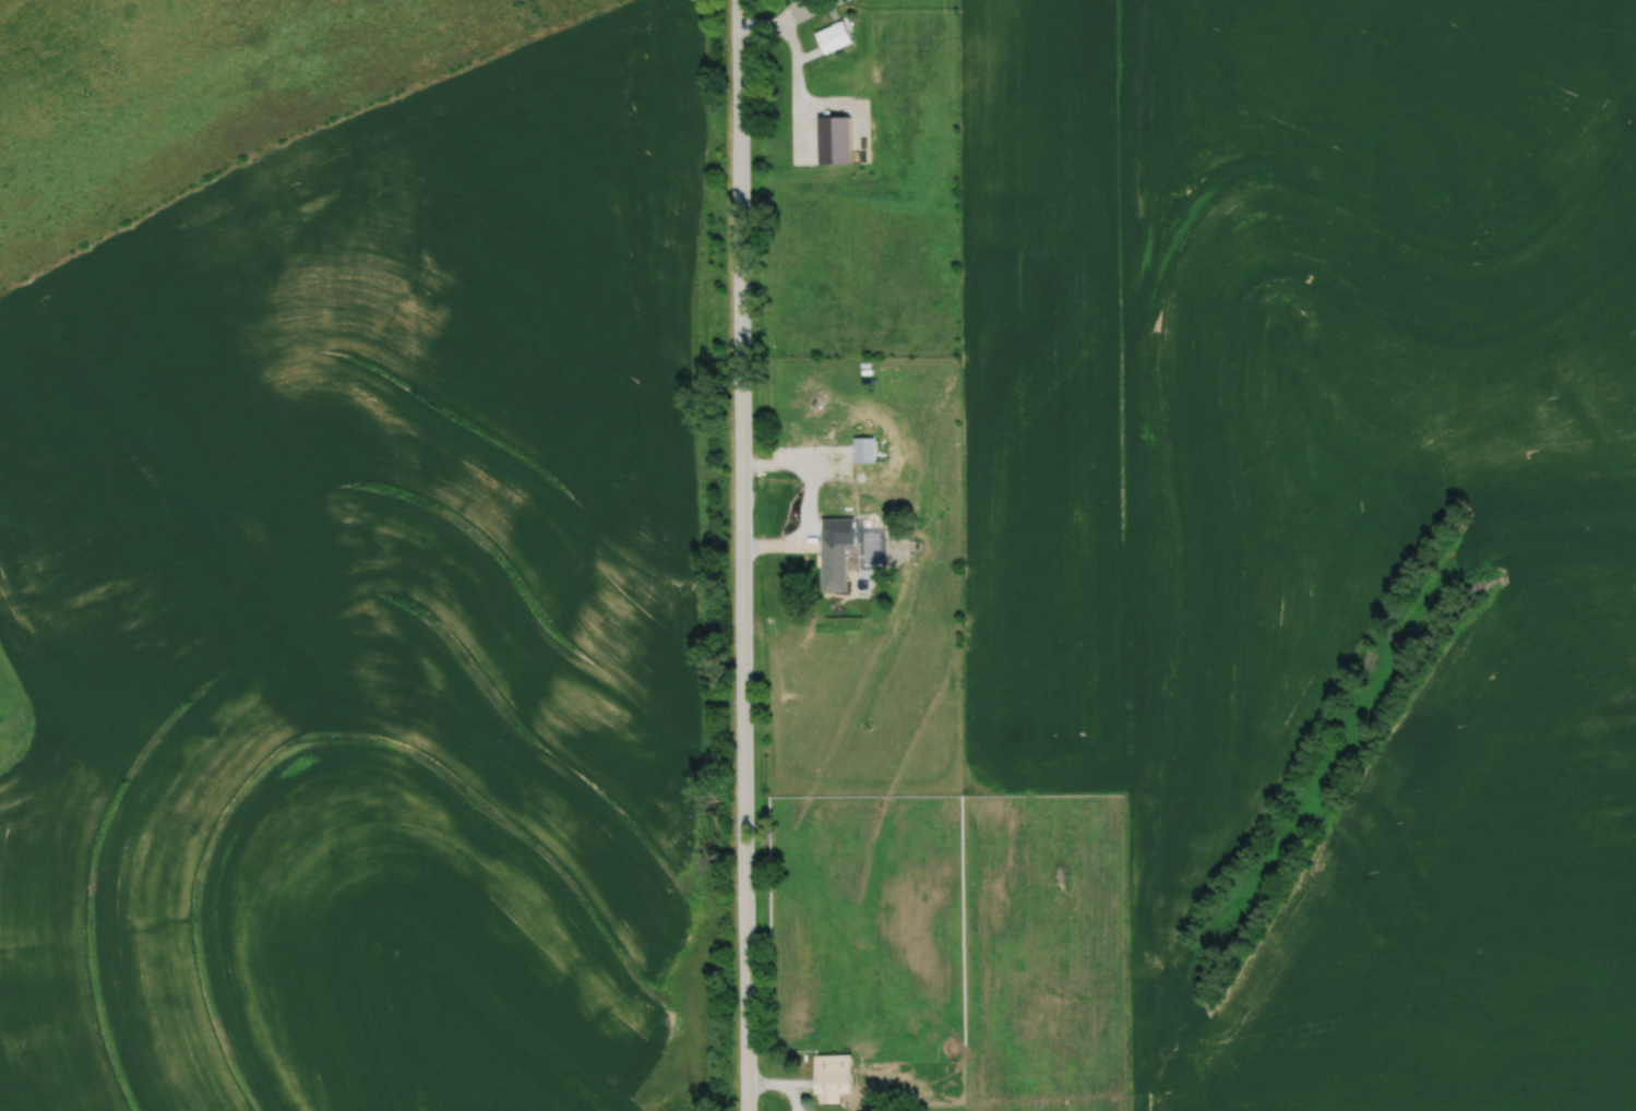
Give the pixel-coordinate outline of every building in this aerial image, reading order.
[(814,33),(825,55),(852,41),(841,20),(814,33)] [(873,438),(853,438),(853,463),(873,463),(873,438)] [(822,591),(846,591),(846,535),(822,535),(822,591)] [(813,1055),(814,1103),(834,1103),(834,1093),(851,1093),(850,1054),(813,1055)]
